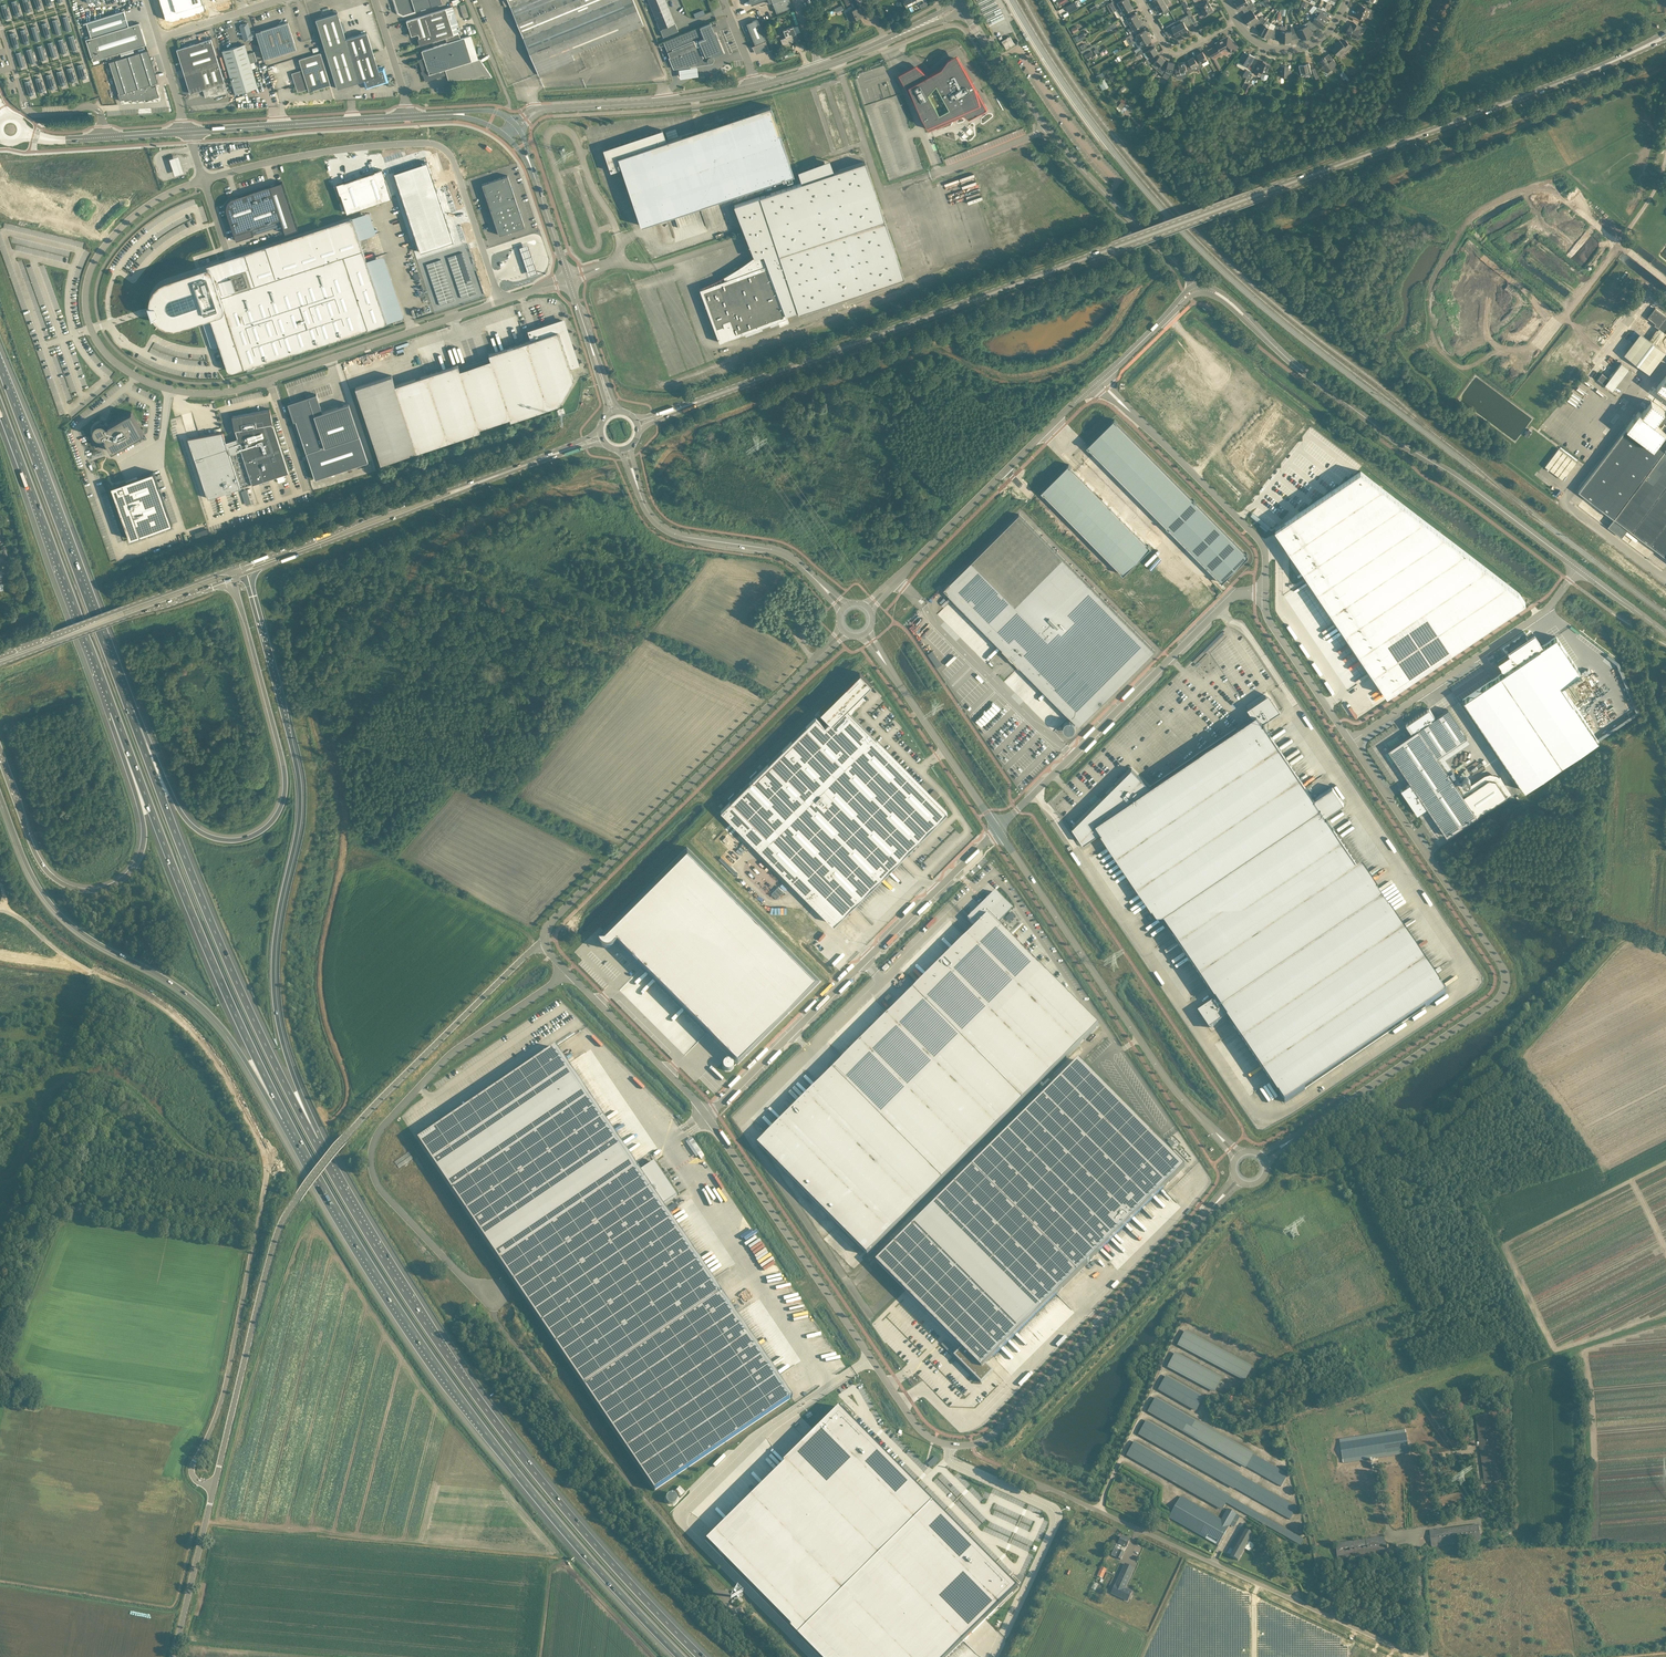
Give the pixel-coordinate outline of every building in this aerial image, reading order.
[(205,9),(203,0),(160,0),(166,17),(170,19),(205,9)] [(399,12),(403,14),(415,10),(415,11),(442,3),(441,0),(394,0),(399,12)] [(530,52),(530,53),(538,74),(574,60),(572,53),(643,24),(634,0),(508,0),(530,52)] [(668,6),(666,0),(648,0),(660,28),(660,29),(663,36),(678,30),(675,23),(674,23),(674,22),(675,22),(668,6)] [(772,2),(776,12),(792,6),(790,0),(772,0),(772,2)] [(1121,7),(1130,2),(1129,1),(1130,0),(1114,0),(1112,1),(1116,10),(1121,7)] [(1169,0),(1167,0),(1157,6),(1160,12),(1162,10),(1164,13),(1170,10),(1166,4),(1170,2),(1169,0)] [(1202,10),(1211,5),(1208,0),(1207,0),(1203,2),(1202,0),(1199,0),(1195,2),(1199,8),(1201,7),(1202,10)] [(1249,8),(1255,5),(1252,0),(1245,0),(1237,4),(1240,9),(1247,6),(1249,8)] [(16,1),(12,2),(16,16),(20,15),(16,1)] [(1066,6),(1070,12),(1078,7),(1075,1),(1066,6)] [(1133,7),(1133,6),(1131,3),(1130,2),(1121,7),(1116,10),(1121,18),(1131,12),(1129,9),(1133,7)] [(465,3),(460,5),(464,18),(469,16),(465,3)] [(1371,9),(1366,7),(1361,4),(1358,12),(1357,11),(1355,15),(1360,17),(1364,19),(1366,16),(1367,16),(1369,12),(1373,14),(1375,10),(1371,9)] [(5,5),(1,6),(6,19),(9,18),(5,5)] [(865,14),(861,5),(856,7),(848,11),(852,19),(865,14)] [(1211,5),(1202,10),(1203,12),(1201,14),(1203,16),(1214,10),(1211,5)] [(1255,5),(1249,8),(1250,11),(1244,16),(1247,20),(1256,15),(1253,10),(1257,8),(1255,5)] [(447,42),(461,38),(459,33),(461,32),(453,6),(446,8),(406,20),(408,25),(407,26),(409,30),(410,30),(412,35),(418,33),(420,37),(418,38),(420,45),(445,37),(447,42)] [(1317,6),(1312,13),(1317,16),(1325,23),(1328,18),(1322,13),(1324,10),(1322,9),(1318,7),(1317,6)] [(809,10),(813,17),(820,14),(817,7),(809,10)] [(124,10),(87,22),(91,37),(86,39),(93,61),(99,59),(146,44),(140,22),(129,25),(124,10)] [(337,88),(358,81),(364,80),(366,88),(388,81),(384,67),(378,69),(367,32),(346,38),(338,12),(316,19),(337,88)] [(1125,26),(1130,23),(1139,18),(1139,17),(1138,13),(1137,14),(1136,13),(1132,15),(1131,12),(1121,18),(1125,26)] [(1317,16),(1312,13),(1310,16),(1311,18),(1311,19),(1309,21),(1313,26),(1315,23),(1317,24),(1319,26),(1321,27),(1325,23),(1317,16)] [(1193,23),(1190,17),(1188,14),(1186,15),(1188,18),(1180,23),(1178,20),(1176,21),(1182,32),(1188,29),(1187,26),(1193,23)] [(1257,21),(1260,23),(1264,18),(1262,16),(1258,19),(1256,15),(1247,20),(1250,25),(1257,21)] [(67,16),(63,17),(67,31),(71,30),(67,16)] [(1140,19),(1139,18),(1130,23),(1132,26),(1128,29),(1131,34),(1133,33),(1140,29),(1139,26),(1142,24),(1142,23),(1143,22),(1141,19),(1140,19)] [(1264,18),(1260,23),(1262,26),(1259,32),(1264,35),(1271,22),(1266,20),(1264,18)] [(56,19),(52,21),(57,34),(60,33),(56,19)] [(753,39),(755,44),(759,52),(769,49),(765,40),(766,40),(758,21),(757,19),(747,23),(753,39)] [(288,21),(261,30),(270,57),(297,48),(288,21)] [(1182,32),(1176,21),(1167,26),(1169,29),(1168,29),(1168,30),(1171,35),(1175,33),(1176,35),(1182,32)] [(1303,27),(1307,36),(1312,34),(1311,32),(1310,29),(1309,28),(1313,26),(1309,21),(1307,22),(1304,23),(1306,26),(1303,27)] [(1355,37),(1358,39),(1360,38),(1362,36),(1361,33),(1358,31),(1360,29),(1358,29),(1360,25),(1353,21),(1352,25),(1350,24),(1346,32),(1355,37)] [(251,31),(248,22),(240,25),(245,39),(256,36),(254,30),(251,31)] [(710,22),(690,30),(659,43),(660,46),(665,44),(674,67),(697,64),(711,62),(712,61),(713,60),(713,59),(713,58),(712,56),(722,51),(710,22)] [(1273,31),(1276,32),(1278,25),(1275,25),(1271,22),(1264,35),(1269,38),(1272,33),(1273,31)] [(45,23),(42,24),(46,38),(50,36),(45,23)] [(1296,25),(1293,25),(1295,33),(1299,32),(1302,39),(1307,36),(1301,24),(1296,27),(1296,25)] [(1280,41),(1285,41),(1286,31),(1282,31),(1282,28),(1280,28),(1280,26),(1278,25),(1276,32),(1280,33),(1280,41)] [(1291,33),(1294,33),(1295,33),(1293,25),(1291,26),(1291,31),(1286,31),(1285,41),(1291,41),(1291,33)] [(35,26),(31,27),(36,41),(40,40),(35,26)] [(796,33),(794,28),(793,26),(783,29),(786,36),(781,38),(783,45),(795,41),(792,34),(796,33)] [(25,29),(21,31),(25,44),(29,43),(25,29)] [(1142,31),(1140,29),(1133,33),(1134,36),(1136,35),(1139,40),(1149,35),(1148,34),(1149,33),(1147,30),(1146,30),(1146,29),(1142,31)] [(14,33),(10,34),(14,48),(18,46),(14,33)] [(1136,53),(1142,49),(1149,45),(1148,42),(1152,40),(1151,39),(1152,39),(1150,35),(1149,36),(1149,35),(1139,40),(1142,45),(1134,50),(1136,53)] [(73,36),(70,37),(74,51),(78,49),(73,36)] [(1015,44),(1010,36),(1002,41),(1006,49),(1015,44)] [(424,58),(422,58),(419,59),(425,81),(447,74),(445,69),(472,61),(469,51),(464,37),(461,38),(447,42),(422,50),(424,58)] [(1208,50),(1213,57),(1213,58),(1219,54),(1218,52),(1226,47),(1229,50),(1230,49),(1233,51),(1238,47),(1230,37),(1226,37),(1216,42),(1217,45),(1208,50)] [(228,92),(219,63),(211,38),(177,49),(184,73),(190,93),(203,89),(205,96),(214,94),(214,96),(228,92)] [(62,39),(59,41),(63,54),(67,53),(62,39)] [(1337,44),(1332,49),(1339,55),(1344,50),(1345,51),(1351,45),(1345,40),(1342,43),(1340,40),(1336,43),(1337,44)] [(52,43),(48,44),(52,58),(56,56),(52,43)] [(254,51),(248,53),(245,43),(222,50),(228,69),(251,62),(251,63),(257,61),(254,51)] [(1150,57),(1158,52),(1155,46),(1151,48),(1149,45),(1142,49),(1144,53),(1147,58),(1150,57)] [(42,46),(38,47),(42,61),(46,60),(42,46)] [(31,49),(27,51),(32,64),(35,63),(31,49)] [(125,101),(131,99),(132,101),(138,99),(139,100),(145,99),(146,100),(159,96),(155,82),(158,81),(148,49),(110,61),(114,77),(111,78),(113,84),(116,83),(120,93),(118,93),(118,95),(120,100),(125,99),(125,101)] [(1197,55),(1194,57),(1201,68),(1203,67),(1203,64),(1202,62),(1207,59),(1203,51),(1197,54),(1197,55)] [(1244,51),(1239,60),(1244,63),(1243,64),(1248,67),(1255,56),(1249,53),(1249,54),(1244,51)] [(292,72),(296,84),(298,91),(308,88),(309,91),(330,84),(331,84),(321,52),(299,59),(302,69),(292,72)] [(1148,63),(1153,61),(1154,62),(1152,65),(1157,69),(1165,59),(1160,55),(1159,55),(1158,52),(1150,57),(1147,58),(1146,59),(1148,63)] [(20,53),(16,54),(21,68),(25,66),(20,53)] [(949,58),(942,68),(929,75),(925,71),(917,64),(899,74),(922,116),(930,129),(964,114),(969,119),(988,108),(973,82),(957,53),(949,58)] [(1185,61),(1188,73),(1193,70),(1196,71),(1201,68),(1194,57),(1194,56),(1188,59),(1188,60),(1185,61)] [(1329,62),(1325,56),(1322,58),(1323,59),(1318,63),(1322,69),(1324,68),(1326,71),(1330,69),(1337,70),(1340,68),(1333,58),(1329,62)] [(492,76),(480,58),(472,61),(445,69),(447,74),(448,80),(492,76)] [(1168,79),(1172,71),(1173,71),(1175,63),(1175,62),(1168,61),(1168,62),(1165,59),(1157,69),(1163,75),(1163,76),(1168,79)] [(1258,63),(1254,72),(1261,75),(1263,72),(1266,73),(1270,64),(1263,60),(1261,64),(1258,63)] [(1178,63),(1175,63),(1173,71),(1174,71),(1173,75),(1180,78),(1187,77),(1186,74),(1188,74),(1188,73),(1185,61),(1178,62),(1178,63)] [(251,63),(251,62),(228,69),(235,94),(258,87),(251,63)] [(1309,62),(1299,65),(1302,75),(1312,73),(1309,62)] [(82,64),(78,65),(82,79),(86,78),(82,64)] [(1288,65),(1279,65),(1279,71),(1281,71),(1281,76),(1284,76),(1284,79),(1291,79),(1291,72),(1288,71),(1288,65)] [(71,67),(67,69),(71,82),(75,81),(71,67)] [(60,71),(56,72),(61,86),(65,84),(60,71)] [(50,74),(46,75),(51,89),(54,88),(50,74)] [(40,77),(36,79),(40,92),(44,91),(40,77)] [(1104,78),(1098,82),(1103,90),(1109,86),(1104,78)] [(29,81),(25,82),(29,96),(33,94),(29,81)] [(1320,99),(1326,96),(1323,91),(1317,93),(1317,94),(1320,99)] [(1120,112),(1122,114),(1130,105),(1127,103),(1126,105),(1122,109),(1121,111),(1120,112)] [(621,167),(622,167),(641,225),(794,174),(771,105),(754,111),(697,130),(678,136),(668,139),(666,140),(665,140),(662,130),(609,147),(611,152),(606,154),(611,170),(621,167)] [(179,158),(170,161),(176,177),(184,174),(179,158)] [(745,332),(761,326),(770,323),(778,320),(779,322),(780,326),(789,322),(787,318),(786,314),(792,312),(797,310),(798,312),(904,277),(879,203),(877,196),(875,190),(865,161),(834,171),(828,173),(824,162),(798,172),(798,173),(802,182),(734,205),(737,212),(743,229),(744,230),(745,233),(748,239),(749,243),(749,244),(754,257),(749,261),(741,266),(739,268),(734,271),(726,276),(724,277),(725,279),(713,284),(700,288),(719,342),(745,332)] [(427,162),(394,173),(401,192),(434,181),(427,162)] [(382,169),(338,184),(347,213),(392,198),(382,169)] [(482,183),(491,209),(499,234),(525,226),(508,175),(482,183)] [(441,201),(434,181),(401,192),(407,212),(441,201)] [(227,211),(234,234),(252,228),(281,218),(270,185),(243,194),(243,195),(234,198),(232,199),(230,201),(228,203),(227,206),(227,209),(226,209),(226,210),(227,211)] [(407,212),(414,232),(447,221),(441,201),(407,212)] [(152,316),(154,315),(154,316),(158,320),(162,323),(166,325),(170,326),(175,326),(180,325),(197,320),(201,318),(205,317),(207,317),(209,318),(211,319),(212,321),(220,347),(222,351),(223,354),(227,367),(228,368),(229,370),(231,371),(234,371),(383,323),(384,323),(385,322),(386,320),(366,260),(359,238),(353,220),(352,219),(351,218),(349,218),(235,255),(232,256),(226,258),(210,264),(200,267),(196,268),(164,279),(160,281),(157,284),(154,288),(151,292),(150,296),(149,301),(150,304),(148,304),(150,308),(152,316)] [(420,252),(454,241),(447,221),(414,232),(420,252)] [(527,242),(519,244),(529,273),(537,270),(527,242)] [(18,260),(25,282),(31,280),(23,258),(18,260)] [(1646,319),(1644,322),(1642,321),(1639,324),(1641,326),(1638,330),(1640,332),(1656,344),(1664,333),(1665,334),(1665,315),(1655,307),(1646,319)] [(580,364),(578,365),(573,349),(563,320),(542,327),(528,331),(528,329),(528,330),(531,339),(489,354),(490,359),(460,369),(458,364),(394,385),(416,451),(480,430),(479,427),(510,417),(511,420),(559,403),(559,404),(574,379),(570,368),(580,364)] [(61,364),(56,366),(59,376),(64,375),(61,364)] [(1602,373),(1598,379),(1605,384),(1609,378),(1602,373)] [(76,388),(71,390),(69,387),(64,389),(68,399),(79,396),(76,388)] [(317,395),(309,398),(290,404),(292,410),(294,421),(296,420),(315,479),(368,461),(349,403),(322,411),(316,393),(316,394),(317,395)] [(250,481),(252,481),(252,483),(289,472),(273,425),(272,423),(273,423),(270,408),(250,412),(244,413),(234,415),(232,415),(232,416),(235,430),(238,436),(237,436),(237,437),(226,441),(223,431),(212,433),(212,434),(207,436),(207,435),(204,436),(204,437),(201,438),(201,437),(199,438),(197,439),(195,439),(195,440),(192,440),(189,441),(192,449),(192,448),(208,498),(241,487),(251,484),(250,481)] [(132,411),(109,424),(108,423),(107,422),(106,421),(105,421),(104,420),(102,420),(101,420),(100,420),(98,420),(97,420),(96,421),(95,421),(94,422),(93,423),(92,424),(91,426),(91,427),(91,429),(91,430),(91,432),(91,433),(92,434),(93,436),(94,437),(95,438),(96,438),(98,439),(99,439),(101,439),(102,439),(103,439),(105,438),(112,451),(144,433),(132,411)] [(1223,581),(1248,556),(1250,555),(1247,552),(1246,553),(1195,503),(1197,501),(1194,499),(1193,500),(1116,422),(1117,421),(1115,419),(1088,445),(1087,446),(1089,449),(1091,447),(1168,525),(1166,526),(1169,529),(1170,528),(1220,578),(1219,580),(1222,582),(1223,581)] [(1657,448),(1627,426),(1578,491),(1614,518),(1608,526),(1622,537),(1628,528),(1663,554),(1665,557),(1665,435),(1657,448)] [(1576,461),(1559,448),(1545,466),(1563,479),(1576,461)] [(1266,520),(1387,692),(1530,592),(1524,584),(1355,458),(1266,520)] [(1070,467),(1072,466),(1069,464),(1041,491),(1044,494),(1045,493),(1122,570),(1121,571),(1123,574),(1124,573),(1174,623),(1173,625),(1176,627),(1204,600),(1201,597),(1200,598),(1150,548),(1151,547),(1148,544),(1147,545),(1070,467)] [(112,485),(130,537),(172,523),(154,471),(112,485)] [(248,489),(242,490),(246,504),(252,502),(248,489)] [(1079,725),(1155,650),(1019,514),(944,588),(1079,725)] [(196,537),(209,532),(207,527),(194,532),(196,537)] [(1118,595),(1114,598),(1119,603),(1123,600),(1118,595)] [(785,604),(781,607),(788,617),(792,614),(785,604)] [(1556,636),(1540,647),(1533,637),(1498,661),(1505,670),(1505,671),(1463,699),(1525,790),(1599,740),(1574,704),(1593,691),(1556,636)] [(1227,669),(1226,681),(1232,681),(1232,679),(1235,679),(1236,676),(1238,676),(1238,671),(1236,671),(1236,670),(1233,669),(1233,673),(1229,673),(1229,669),(1227,669)] [(815,716),(720,810),(833,923),(947,811),(935,799),(929,793),(851,714),(865,700),(860,694),(871,683),(860,672),(820,711),(829,720),(825,725),(815,716)] [(1132,768),(1106,793),(1101,798),(1076,823),(1072,827),(1083,843),(1098,833),(1102,831),(1101,832),(1102,834),(1103,833),(1152,905),(1151,905),(1152,908),(1153,907),(1159,916),(1158,916),(1159,916),(1165,924),(1164,925),(1165,927),(1166,927),(1214,998),(1214,999),(1215,1001),(1198,1013),(1209,1030),(1227,1017),(1228,1018),(1227,1018),(1228,1021),(1229,1020),(1277,1092),(1278,1094),(1279,1094),(1285,1103),(1446,994),(1440,985),(1441,985),(1439,982),(1438,983),(1390,911),(1391,911),(1389,909),(1377,892),(1378,891),(1376,889),(1375,890),(1327,818),(1328,817),(1326,815),(1344,803),(1333,786),(1315,798),(1313,796),(1312,796),(1264,725),(1265,724),(1263,722),(1262,722),(1280,710),(1269,693),(1248,708),(1253,716),(1150,786),(1132,768)] [(1407,777),(1437,756),(1467,737),(1448,709),(1436,717),(1430,708),(1428,709),(1427,709),(1427,710),(1425,711),(1424,711),(1425,711),(1422,713),(1421,713),(1422,713),(1419,715),(1419,714),(1419,715),(1416,717),(1416,716),(1416,717),(1414,719),(1413,718),(1413,719),(1411,721),(1410,720),(1411,721),(1408,723),(1408,722),(1407,722),(1408,723),(1406,724),(1412,733),(1388,749),(1407,777)] [(1489,778),(1464,795),(1437,756),(1407,777),(1411,783),(1401,789),(1401,790),(1402,789),(1404,792),(1403,793),(1404,793),(1407,796),(1406,797),(1407,796),(1409,799),(1408,800),(1409,800),(1411,803),(1410,803),(1411,804),(1411,803),(1414,806),(1413,807),(1414,807),(1416,810),(1415,810),(1415,811),(1416,810),(1418,813),(1418,814),(1428,807),(1447,836),(1477,815),(1507,795),(1496,779),(1489,778)] [(1467,777),(1466,776),(1465,777),(1464,777),(1463,777),(1463,778),(1462,779),(1462,780),(1462,781),(1462,782),(1463,783),(1463,784),(1464,784),(1464,785),(1465,785),(1466,785),(1467,785),(1468,785),(1468,784),(1469,784),(1469,783),(1470,783),(1470,782),(1470,781),(1470,780),(1470,779),(1470,778),(1469,778),(1469,777),(1468,777),(1467,777)] [(934,789),(929,793),(935,799),(939,795),(934,789)] [(687,847),(603,930),(601,932),(599,935),(598,938),(598,941),(599,944),(601,946),(603,948),(606,949),(609,949),(612,948),(615,946),(617,944),(738,1065),(821,981),(687,847)] [(779,886),(771,893),(776,898),(783,891),(779,886)] [(868,1255),(1099,1026),(1098,1025),(1098,1026),(998,925),(1013,909),(996,892),(968,920),(977,928),(758,1145),(759,1146),(759,1145),(868,1254),(867,1255),(868,1255)] [(512,1281),(583,1385),(583,1386),(654,1491),(792,1398),(721,1292),(662,1206),(677,1196),(665,1178),(654,1162),(639,1172),(555,1047),(555,1048),(555,1049),(419,1141),(418,1140),(418,1141),(512,1281)] [(977,1162),(1083,1269),(1190,1163),(1189,1162),(1188,1163),(1084,1058),(1085,1057),(1084,1056),(977,1162)] [(689,1142),(698,1156),(700,1159),(704,1156),(693,1139),(689,1142)] [(1255,1363),(1184,1332),(1177,1348),(1248,1379),(1255,1363)] [(1215,1392),(1223,1376),(1175,1352),(1168,1368),(1215,1392)] [(1203,1397),(1166,1376),(1160,1389),(1197,1409),(1203,1397)] [(813,1378),(799,1386),(803,1392),(817,1383),(813,1378)] [(1201,1425),(1155,1399),(1148,1412),(1195,1438),(1201,1425)] [(843,1411),(708,1544),(820,1656),(953,1656),(1020,1591),(843,1411)] [(1475,1417),(1484,1483),(1501,1481),(1492,1415),(1475,1417)] [(1193,1447),(1148,1421),(1140,1434),(1185,1461),(1193,1447)] [(1406,1433),(1340,1443),(1342,1460),(1408,1450),(1406,1433)] [(1180,1469),(1134,1442),(1127,1455),(1173,1482),(1180,1469)] [(1241,1475),(1196,1449),(1188,1462),(1234,1489),(1241,1475)] [(928,1464),(932,1468),(939,1460),(935,1456),(928,1464)] [(1222,1512),(1230,1495),(1184,1470),(1177,1483),(1222,1512)] [(673,1506),(686,1492),(680,1486),(667,1500),(673,1506)] [(1218,1546),(1221,1541),(1237,1514),(1227,1509),(1221,1520),(1181,1497),(1169,1517),(1218,1546)] [(1478,1525),(1473,1526),(1430,1532),(1432,1547),(1480,1541),(1478,1525)] [(1242,1528),(1233,1543),(1231,1548),(1234,1550),(1230,1556),(1238,1561),(1241,1556),(1253,1534),(1242,1528)] [(1120,1542),(1119,1544),(1117,1543),(1115,1548),(1116,1550),(1120,1552),(1117,1558),(1122,1560),(1128,1546),(1130,1541),(1122,1537),(1120,1542)] [(1132,1556),(1137,1557),(1140,1548),(1135,1546),(1132,1556)] [(1103,1579),(1106,1571),(1107,1569),(1102,1567),(1102,1566),(1101,1565),(1101,1566),(1101,1567),(1100,1569),(1097,1576),(1103,1579)] [(1132,1592),(1125,1589),(1132,1575),(1122,1570),(1115,1585),(1111,1594),(1127,1601),(1132,1592)]
